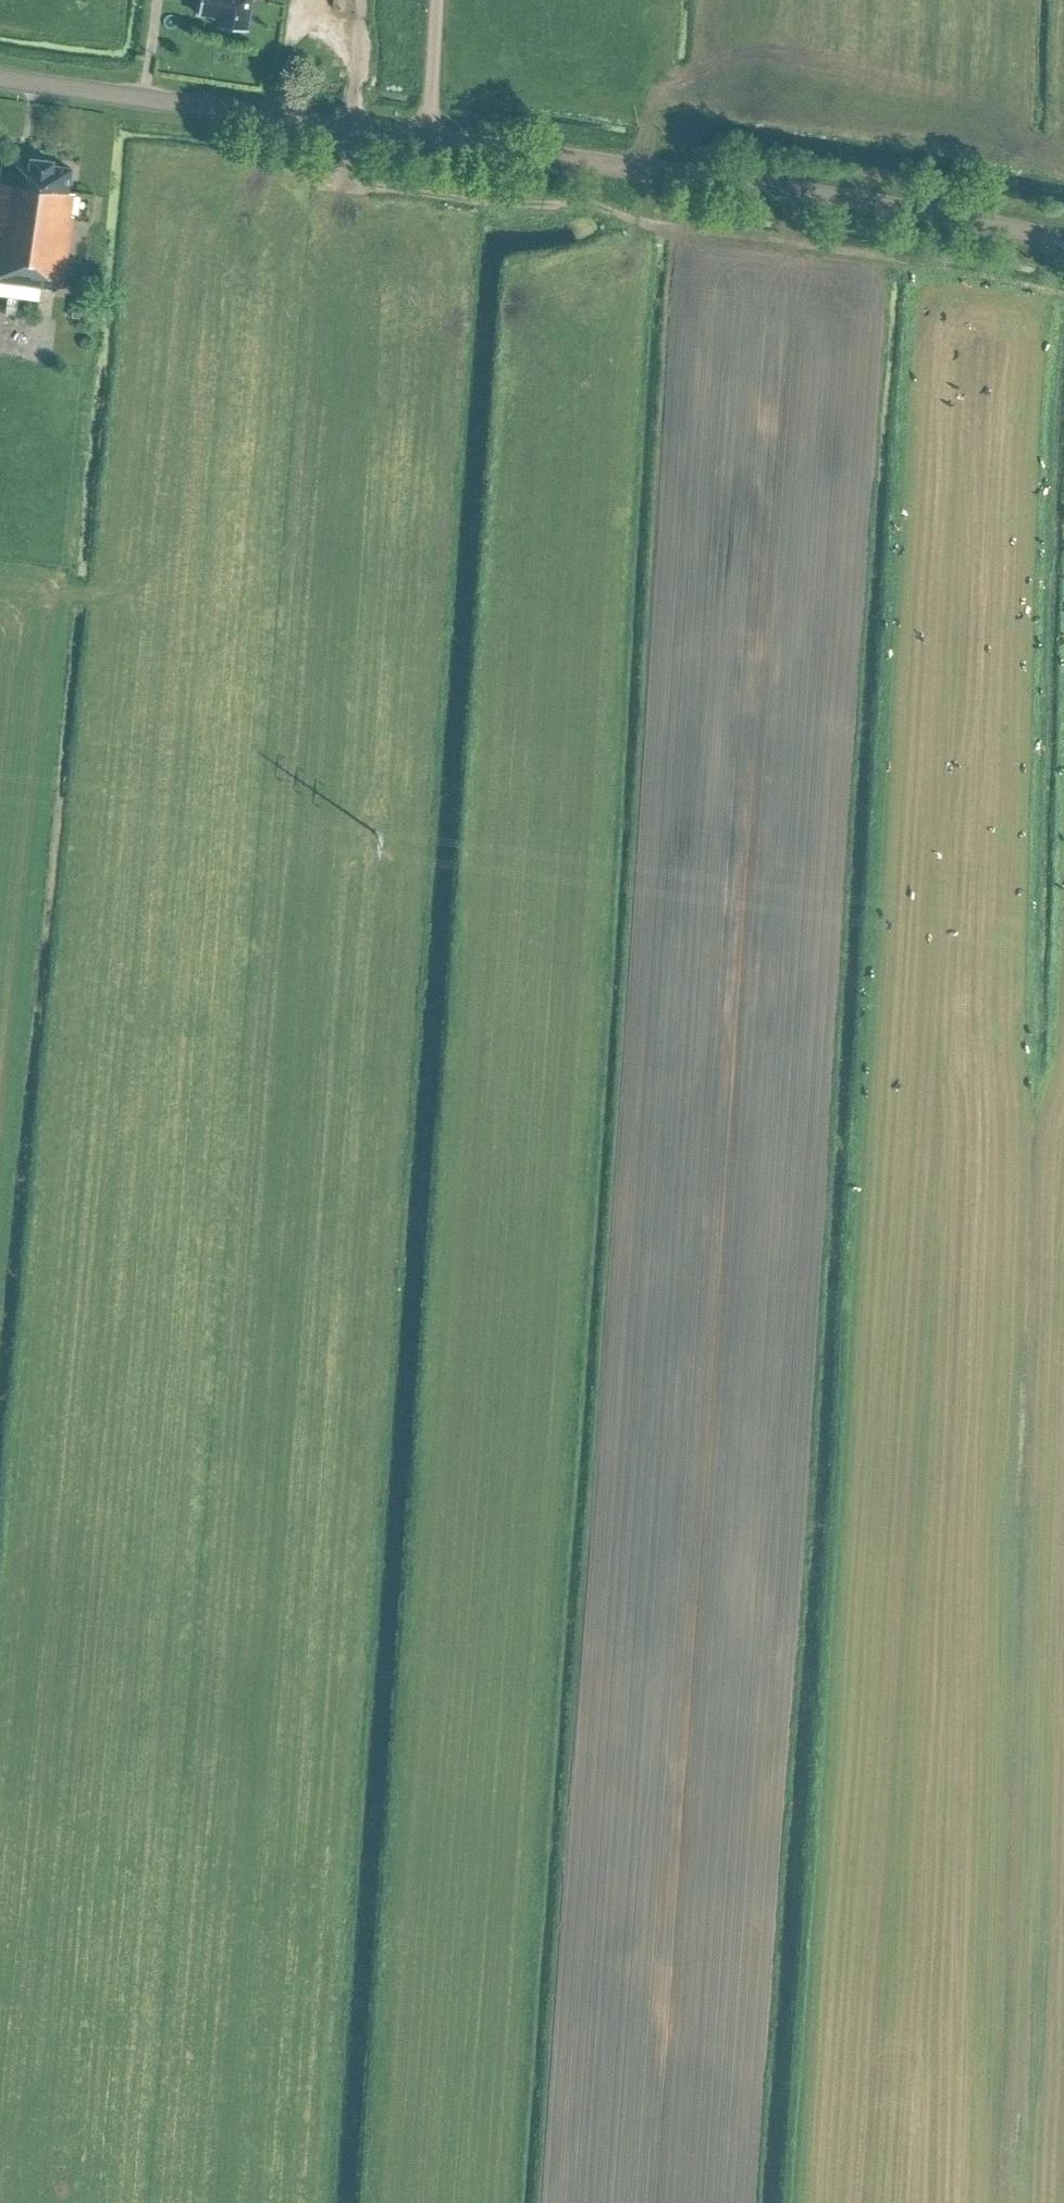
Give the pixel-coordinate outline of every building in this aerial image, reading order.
[(197,13),(217,16),(216,25),(245,29),(249,0),(199,0),(197,13)] [(52,159),(29,156),(28,161),(10,159),(2,158),(0,171),(0,293),(38,299),(40,283),(62,286),(72,215),(70,214),(73,192),(67,191),(70,167),(52,164),(52,159)]
